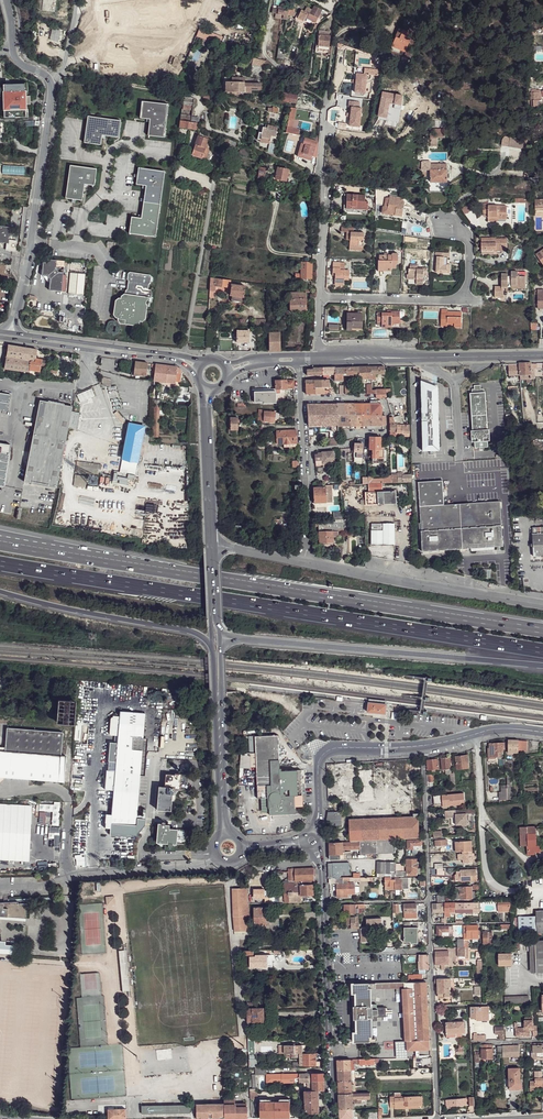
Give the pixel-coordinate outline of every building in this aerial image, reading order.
[(322,10),(314,6),(312,10),(310,14),(318,18),(320,13),(322,10)] [(288,10),(287,16),(297,18),(298,17),(298,14),(295,13),(295,10),(293,9),(293,11),(288,10)] [(300,14),(305,17),(305,18),(315,22),(316,22),(318,18),(310,14),(305,12),(302,10),(300,14)] [(199,28),(196,37),(198,37),(200,38),(203,39),(212,42),(214,42),(219,44),(222,36),(199,28)] [(401,36),(410,40),(412,34),(403,30),(401,36)] [(62,33),(53,31),(51,37),(60,39),(62,33)] [(405,52),(409,43),(396,38),(392,46),(401,50),(405,52)] [(212,42),(203,39),(202,45),(210,48),(212,42)] [(318,46),(316,45),(315,49),(329,51),(329,54),(331,54),(332,47),(330,47),(318,46)] [(392,46),(390,51),(399,55),(401,50),(392,46)] [(253,58),(252,64),(264,67),(266,61),(253,58)] [(364,69),(354,68),(354,73),(357,73),(355,93),(365,94),(367,74),(363,74),(364,69)] [(28,102),(28,99),(33,98),(33,93),(29,94),(28,89),(27,89),(27,81),(8,83),(9,95),(6,96),(7,104),(10,104),(11,116),(30,114),(29,107),(30,106),(29,102),(28,102)] [(244,82),(232,82),(232,92),(237,92),(242,93),(244,93),(244,90),(244,84),(244,82)] [(298,96),(284,92),(282,101),(296,104),(298,96)] [(402,105),(404,96),(383,92),(378,116),(387,118),(390,103),(402,105)] [(184,97),(183,107),(193,108),(194,98),(184,97)] [(142,101),(140,118),(150,119),(148,136),(165,137),(168,104),(142,101)] [(359,102),(349,101),(349,106),(351,107),(349,126),(360,127),(362,108),(358,107),(359,102)] [(295,129),(297,121),(294,120),(296,108),(291,108),(287,132),(296,134),(297,130),(295,129)] [(181,114),(179,127),(196,129),(197,125),(197,123),(191,122),(192,116),(181,114)] [(88,116),(84,143),(101,145),(102,138),(102,135),(105,136),(119,137),(121,121),(88,116)] [(265,128),(263,127),(262,133),(260,140),(260,142),(263,142),(269,144),(270,144),(270,143),(271,136),(276,137),(277,130),(276,130),(277,127),(266,125),(265,128)] [(198,136),(192,155),(206,160),(211,145),(207,144),(209,140),(198,136)] [(527,140),(510,137),(509,147),(525,149),(527,140)] [(317,142),(305,139),(304,145),(301,144),(297,157),(311,161),(317,142)] [(70,165),(65,198),(72,199),(75,200),(82,200),(84,187),(85,184),(87,184),(92,185),(94,185),(97,169),(70,165)] [(260,167),(257,181),(264,182),(266,168),(260,167)] [(278,167),(275,179),(286,181),(288,170),(278,167)] [(138,168),(136,184),(143,185),(146,186),(145,189),(144,199),(144,201),(142,215),(141,218),(138,218),(131,217),(129,233),(156,237),(165,171),(138,168)] [(447,182),(447,170),(438,170),(435,170),(431,170),(431,182),(447,182)] [(345,194),(344,201),(346,201),(346,208),(368,209),(368,202),(365,201),(365,195),(345,194)] [(390,196),(390,198),(388,207),(384,206),(383,206),(383,211),(388,212),(388,210),(396,212),(395,215),(402,216),(405,202),(402,198),(390,196)] [(523,199),(523,203),(527,203),(527,208),(531,208),(531,199),(523,199)] [(535,211),(535,216),(542,216),(542,200),(535,200),(535,211)] [(346,201),(344,201),(344,212),(370,213),(370,209),(368,209),(346,208),(346,201)] [(469,204),(461,207),(464,213),(472,210),(469,204)] [(483,204),(483,216),(488,216),(488,217),(498,218),(498,219),(506,219),(506,216),(506,208),(506,206),(489,206),(489,204),(483,204)] [(0,226),(0,241),(7,242),(8,242),(8,239),(9,227),(0,226)] [(341,227),(341,232),(346,232),(346,237),(350,237),(350,240),(350,246),(363,247),(364,233),(353,232),(353,228),(341,227)] [(482,238),(481,251),(492,251),(492,250),(501,250),(501,251),(507,251),(507,239),(496,239),(496,238),(482,238)] [(16,240),(8,239),(8,242),(7,242),(6,250),(12,251),(15,251),(16,240)] [(436,252),(435,257),(437,257),(437,263),(435,263),(434,271),(436,271),(436,273),(447,273),(447,265),(448,257),(449,257),(450,253),(436,252)] [(379,255),(379,260),(378,260),(378,268),(384,268),(384,266),(391,267),(391,268),(395,268),(396,264),(398,264),(398,253),(392,253),(392,255),(388,255),(388,253),(384,253),(384,255),(379,255)] [(57,257),(44,256),(42,272),(48,273),(50,275),(49,286),(62,288),(64,269),(59,269),(56,265),(56,262),(64,263),(65,258),(57,257)] [(301,262),(301,274),(295,274),(295,278),(300,278),(301,278),(312,279),(312,262),(301,262)] [(333,262),(332,273),(335,273),(335,276),(334,283),(344,283),(344,280),(349,280),(349,270),(344,270),(345,263),(333,262)] [(410,264),(410,269),(408,269),(408,275),(407,275),(407,279),(416,279),(416,285),(423,285),(423,276),(427,276),(427,267),(420,267),(420,269),(418,269),(417,267),(418,264),(410,264)] [(85,271),(71,269),(69,286),(84,288),(85,271)] [(501,274),(501,287),(508,287),(508,288),(511,288),(511,289),(525,289),(526,272),(518,272),(518,271),(511,272),(511,274),(511,276),(508,277),(508,274),(501,274)] [(115,300),(113,315),(116,318),(118,318),(117,320),(120,323),(136,326),(139,323),(140,321),(142,322),(145,319),(147,305),(146,303),(146,301),(148,300),(149,294),(147,292),(149,284),(150,283),(151,277),(150,275),(130,272),(128,273),(127,279),(128,281),(127,289),(126,291),(125,294),(124,294),(121,296),(121,298),(119,298),(115,300)] [(211,278),(210,291),(215,291),(215,286),(231,288),(231,284),(230,284),(230,280),(211,278)] [(231,284),(231,288),(230,295),(232,296),(231,300),(242,302),(242,297),(244,297),(245,286),(231,284)] [(289,292),(290,312),(307,311),(306,292),(309,293),(309,288),(303,288),(303,292),(289,292)] [(377,313),(377,321),(381,321),(381,325),(381,327),(400,327),(400,323),(399,323),(399,311),(391,311),(391,313),(387,313),(377,313)] [(461,328),(462,312),(452,312),(452,314),(447,314),(441,314),(441,327),(447,327),(447,325),(447,323),(454,323),(454,325),(454,328),(461,328)] [(351,313),(347,313),(346,330),(351,330),(361,330),(361,328),(351,328),(351,313)] [(351,313),(351,328),(361,328),(362,322),(359,322),(359,313),(351,313)] [(266,319),(254,320),(254,329),(257,329),(266,328),(266,319)] [(237,330),(237,342),(249,342),(249,331),(237,330)] [(269,333),(269,351),(280,350),(280,332),(269,333)] [(8,345),(4,369),(30,372),(30,370),(31,360),(36,361),(36,358),(38,350),(8,345)] [(31,360),(30,370),(40,371),(42,360),(39,359),(36,358),(36,361),(31,360)] [(135,361),(134,371),(133,376),(147,375),(148,363),(135,361)] [(509,364),(510,375),(520,375),(520,368),(518,368),(516,368),(516,363),(509,364)] [(520,368),(520,375),(520,379),(535,378),(535,369),(538,368),(538,367),(542,367),(542,363),(535,363),(535,368),(531,368),(531,364),(531,363),(520,363),(520,368)] [(154,374),(153,381),(166,382),(166,380),(180,382),(181,371),(178,367),(156,364),(155,369),(154,374)] [(347,367),(347,374),(346,374),(346,375),(358,375),(358,367),(347,367)] [(358,367),(358,375),(359,375),(359,379),(358,379),(359,383),(364,383),(364,379),(371,378),(371,367),(358,367)] [(371,367),(371,378),(375,378),(375,374),(385,374),(384,367),(371,367)] [(323,368),(323,375),(323,378),(334,377),(334,374),(335,374),(335,368),(323,368)] [(280,393),(280,389),(294,388),(294,380),(288,380),(288,379),(275,379),(276,391),(276,393),(280,393)] [(440,388),(422,381),(425,453),(442,452),(440,388)] [(305,384),(306,395),(314,394),(314,387),(314,383),(305,384)] [(366,384),(367,394),(376,394),(375,390),(372,390),(371,384),(366,384)] [(474,385),(474,389),(472,389),(472,393),(470,393),(472,430),(471,431),(472,442),(474,442),(475,448),(479,448),(484,447),(488,447),(488,441),(490,441),(490,429),(488,430),(486,392),(483,392),(483,389),(481,389),(481,385),(474,385)] [(314,387),(314,394),(330,394),(330,393),(332,392),(332,390),(333,390),(333,386),(329,386),(329,387),(314,387)] [(11,394),(10,403),(14,404),(16,390),(0,388),(0,392),(11,394)] [(80,402),(95,396),(92,388),(76,394),(80,402)] [(375,389),(375,390),(376,394),(376,398),(385,397),(386,397),(385,389),(375,389)] [(254,392),(254,402),(260,402),(263,402),(276,402),(276,393),(276,391),(254,392)] [(8,411),(10,403),(11,394),(0,392),(0,410),(8,411)] [(40,400),(24,482),(57,488),(73,406),(40,400)] [(307,404),(308,426),(328,426),(331,426),(338,426),(337,412),(337,404),(327,404),(307,404)] [(337,404),(337,412),(345,412),(344,404),(337,404)] [(344,404),(345,412),(350,412),(354,412),(354,404),(344,404)] [(358,404),(359,412),(360,418),(362,426),(363,426),(370,425),(371,425),(370,415),(369,404),(358,404)] [(264,410),(263,423),(264,423),(264,421),(270,422),(270,423),(274,424),(275,410),(264,410)] [(345,412),(337,412),(338,426),(342,426),(342,429),(351,429),(351,426),(350,412),(345,412)] [(370,415),(371,425),(371,429),(374,429),(374,425),(383,425),(383,429),(386,429),(385,415),(381,416),(381,414),(376,414),(370,415)] [(393,418),(395,424),(397,424),(403,424),(400,416),(393,418)] [(239,417),(229,417),(229,435),(239,435),(239,417)] [(396,425),(396,433),(403,433),(402,436),(410,437),(410,434),(409,425),(397,424),(396,425)] [(128,428),(122,458),(138,462),(138,461),(139,456),(143,431),(128,428)] [(277,431),(277,444),(296,443),(296,430),(277,431)] [(369,437),(369,452),(369,457),(372,457),(372,462),(383,462),(383,450),(380,450),(381,437),(369,437)] [(4,486),(11,445),(0,443),(0,486),(4,486)] [(354,443),(353,452),(356,452),(356,457),(362,458),(363,443),(358,443),(354,443)] [(322,452),(317,453),(317,454),(314,454),(315,461),(319,460),(319,463),(322,463),(323,468),(335,467),(333,451),(322,452)] [(102,465),(77,461),(75,471),(98,475),(99,473),(100,473),(102,465)] [(112,481),(127,483),(128,476),(113,474),(112,481)] [(87,477),(74,475),(73,486),(85,488),(87,477)] [(368,476),(368,484),(391,483),(391,475),(386,475),(387,478),(373,479),(373,476),(368,476)] [(418,482),(420,507),(423,552),(471,548),(495,547),(503,546),(500,501),(444,505),(442,481),(418,482)] [(313,487),(314,503),(332,502),(332,485),(316,485),(316,487),(313,487)] [(365,492),(365,505),(396,504),(395,491),(365,492)] [(334,520),(313,520),(313,526),(319,526),(319,525),(326,525),(326,530),(337,530),(338,530),(338,531),(343,531),(342,519),(334,520)] [(383,523),(383,530),(371,530),(371,545),(394,545),(394,523),(383,523)] [(533,541),(531,541),(532,551),(534,551),(534,557),(542,556),(542,527),(533,528),(533,541)] [(319,532),(319,543),(333,542),(333,537),(333,531),(326,531),(319,532)] [(76,707),(77,701),(58,700),(56,723),(75,725),(76,707)] [(369,702),(368,712),(376,713),(386,714),(387,704),(369,702)] [(391,712),(391,719),(403,721),(404,713),(391,712)] [(118,737),(111,823),(115,823),(136,825),(137,818),(140,775),(143,738),(146,714),(120,713),(119,718),(112,717),(112,719),(110,719),(109,734),(112,734),(111,737),(118,737)] [(4,777),(64,782),(66,756),(61,756),(63,732),(7,728),(5,751),(0,751),(0,777),(4,777)] [(256,765),(257,798),(261,798),(262,811),(269,811),(269,815),(295,814),(295,806),(303,806),(301,770),(279,771),(278,735),(255,736),(255,753),(255,755),(256,765)] [(508,740),(508,752),(518,752),(518,750),(521,750),(521,741),(519,740),(508,740)] [(489,748),(490,757),(495,757),(502,757),(501,752),(504,752),(504,749),(505,749),(505,742),(489,743),(489,748)] [(455,757),(457,769),(467,768),(466,762),(468,761),(467,755),(455,757)] [(441,758),(442,769),(445,769),(451,769),(450,757),(441,758)] [(427,760),(428,770),(432,770),(435,769),(439,769),(438,759),(427,760)] [(358,770),(359,799),(373,798),(371,769),(358,770)] [(175,776),(166,775),(165,787),(159,787),(157,810),(171,811),(173,788),(168,788),(168,787),(174,787),(173,789),(185,790),(187,788),(188,777),(186,775),(179,774),(175,774),(175,776)] [(499,792),(499,800),(507,799),(507,788),(507,785),(504,785),(504,788),(501,788),(501,792),(499,792)] [(413,809),(422,809),(422,788),(413,788),(413,809)] [(433,796),(434,805),(443,804),(442,803),(450,802),(451,805),(461,804),(461,803),(465,802),(464,793),(433,796)] [(59,825),(59,804),(39,804),(38,811),(52,811),(51,825),(59,825)] [(0,805),(0,859),(29,861),(33,806),(0,805)] [(392,807),(392,814),(413,813),(412,805),(392,807)] [(445,811),(445,818),(456,817),(456,825),(467,824),(467,813),(461,814),(461,809),(455,810),(445,811)] [(327,822),(327,826),(342,825),(341,812),(328,812),(327,822)] [(350,819),(351,841),(419,838),(418,816),(414,816),(350,819)] [(131,833),(131,832),(142,833),(143,819),(137,818),(136,825),(115,823),(114,828),(114,831),(114,832),(131,833)] [(165,823),(162,822),(162,825),(159,825),(157,842),(158,842),(166,843),(165,849),(175,850),(175,844),(176,844),(186,845),(187,831),(178,830),(169,829),(169,826),(165,825),(165,823)] [(520,827),(521,846),(527,845),(527,855),(534,854),(534,852),(540,852),(540,851),(540,849),(542,849),(542,844),(537,845),(536,826),(520,827)] [(59,845),(59,827),(49,827),(49,834),(54,834),(54,846),(59,845)] [(377,853),(377,854),(396,853),(395,840),(376,841),(377,853)] [(407,840),(407,849),(412,849),(418,849),(422,849),(422,842),(425,842),(425,840),(422,840),(407,840)] [(455,842),(456,852),(462,851),(472,851),(471,840),(466,841),(466,842),(461,843),(461,841),(455,842)] [(329,843),(330,860),(345,859),(345,849),(360,849),(360,854),(377,853),(376,841),(329,843)] [(165,849),(166,843),(158,842),(158,844),(165,844),(164,851),(175,852),(176,844),(175,844),(175,850),(165,849)] [(463,859),(463,863),(473,862),(473,859),(475,858),(475,853),(472,853),(472,851),(462,851),(462,854),(458,854),(458,860),(463,859)] [(407,866),(407,875),(417,875),(417,874),(417,868),(417,859),(407,859),(407,864),(405,864),(405,866),(407,866)] [(328,863),(329,878),(340,878),(340,875),(350,874),(349,862),(333,863),(328,863)] [(377,862),(377,877),(378,877),(385,877),(397,877),(404,876),(404,871),(395,871),(395,862),(377,862)] [(404,862),(395,862),(395,871),(404,871),(404,862)] [(301,881),(301,896),(302,896),(311,895),(314,895),(313,884),(315,884),(314,876),(316,876),(315,869),(314,869),(314,868),(295,868),(295,869),(295,881),(301,881)] [(302,903),(301,898),(300,898),(300,897),(299,896),(301,896),(301,881),(295,881),(294,881),(293,869),(288,869),(289,881),(288,882),(282,882),(283,894),(284,893),(284,903),(302,903)] [(455,876),(455,880),(460,880),(460,881),(470,881),(470,884),(479,884),(479,881),(477,881),(477,869),(460,870),(460,871),(456,871),(457,876),(455,876)] [(385,877),(385,890),(396,889),(400,889),(409,889),(409,884),(408,877),(397,878),(397,877),(385,877)] [(337,884),(337,897),(348,897),(348,894),(355,894),(355,885),(350,885),(350,882),(347,882),(347,884),(343,884),(337,884)] [(460,887),(461,899),(472,899),(475,899),(475,892),(472,892),(472,886),(460,887)] [(243,888),(232,888),(233,918),(234,931),(246,931),(245,918),(243,888)] [(265,891),(266,898),(266,903),(270,903),(275,903),(275,898),(269,898),(269,891),(265,891)] [(498,903),(498,912),(511,911),(511,901),(498,902),(498,901),(495,901),(495,903),(498,903)] [(26,918),(27,903),(18,904),(18,902),(0,902),(0,916),(26,918)] [(456,903),(456,913),(479,912),(479,902),(456,903)] [(404,904),(404,913),(417,912),(417,903),(404,904)] [(432,903),(432,909),(433,913),(444,912),(445,909),(445,903),(432,903)] [(444,912),(444,917),(446,917),(450,917),(450,912),(455,912),(455,903),(445,903),(445,909),(444,912)] [(344,905),(344,913),(355,913),(356,913),(355,908),(355,904),(344,905)] [(266,926),(266,908),(254,908),(255,926),(266,926)] [(350,917),(351,928),(359,928),(359,922),(356,922),(356,917),(350,917)] [(382,919),(367,919),(367,928),(365,928),(361,928),(361,942),(370,942),(369,927),(373,927),(382,927),(382,919)] [(404,927),(404,942),(410,942),(410,940),(418,940),(418,928),(422,928),(422,922),(413,922),(413,927),(409,927),(404,927)] [(467,934),(467,939),(478,938),(478,925),(467,925),(467,934)] [(437,926),(437,935),(442,935),(442,936),(453,936),(453,926),(437,926)] [(483,931),(483,944),(492,944),(492,931),(483,931)] [(14,954),(15,945),(5,944),(6,941),(0,940),(0,953),(14,954)] [(458,948),(458,957),(465,956),(465,958),(468,958),(468,952),(465,952),(465,947),(464,948),(458,948)] [(122,991),(130,991),(126,950),(118,950),(122,991)] [(435,958),(435,965),(449,965),(449,951),(435,951),(435,958)] [(498,954),(499,966),(512,965),(512,953),(508,954),(504,954),(498,954)] [(250,967),(256,967),(268,967),(268,961),(268,955),(256,955),(256,956),(250,956),(250,967)] [(418,961),(419,969),(429,969),(428,955),(422,955),(419,955),(419,961),(418,961)] [(438,983),(438,997),(450,996),(450,991),(449,987),(449,978),(435,979),(435,983),(438,983)] [(402,993),(405,1041),(407,1041),(429,1040),(426,982),(414,982),(398,982),(399,988),(402,987),(402,988),(402,993)] [(354,1032),(354,1042),(359,1042),(370,1042),(370,1037),(372,1037),(372,1021),(377,1020),(377,1017),(386,1017),(386,1016),(388,1016),(388,1007),(386,1008),(386,1007),(377,1007),(377,1004),(372,1004),(371,988),(369,988),(369,983),(352,983),(353,993),(356,993),(356,1007),(355,1007),(355,1019),(356,1019),(357,1032),(354,1032)] [(504,996),(505,1004),(529,1003),(529,995),(504,996)] [(247,1003),(247,1008),(248,1022),(248,1040),(254,1040),(257,1040),(256,1030),(254,1030),(254,1022),(253,1022),(252,1008),(252,1003),(247,1003)] [(471,1007),(471,1018),(476,1018),(478,1018),(478,1020),(489,1020),(489,1006),(484,1006),(471,1007)] [(252,1008),(253,1022),(254,1022),(265,1022),(264,1008),(252,1008)] [(536,1036),(536,1026),(532,1026),(532,1018),(524,1018),(524,1028),(523,1028),(515,1028),(515,1036),(529,1036),(529,1030),(529,1027),(532,1027),(532,1030),(532,1036),(536,1036)] [(446,1022),(446,1033),(456,1033),(465,1033),(464,1022),(464,1019),(458,1019),(458,1022),(446,1022)] [(504,1027),(495,1027),(495,1034),(499,1034),(499,1040),(504,1039),(504,1027)] [(407,1041),(407,1051),(430,1050),(429,1040),(407,1041)] [(395,1041),(396,1058),(408,1058),(407,1051),(407,1041),(405,1041),(395,1041)] [(531,1058),(539,1058),(542,1058),(542,1043),(533,1043),(533,1045),(533,1049),(533,1053),(531,1053),(531,1058)] [(482,1049),(482,1058),(493,1058),(493,1049),(492,1049),(492,1044),(482,1044),(482,1049)] [(284,1045),(284,1054),(292,1054),(299,1053),(303,1053),(303,1045),(295,1045),(294,1047),(292,1046),(292,1045),(284,1045)] [(508,1046),(503,1046),(503,1056),(503,1057),(508,1057),(514,1057),(519,1057),(519,1046),(513,1046),(508,1046)] [(299,1053),(300,1066),(316,1066),(316,1061),(316,1053),(303,1053),(299,1053)] [(354,1063),(354,1059),(337,1060),(338,1071),(354,1070),(354,1063)] [(509,1068),(509,1089),(520,1089),(520,1068),(509,1068)] [(338,1071),(338,1081),(351,1081),(355,1081),(355,1070),(354,1070),(338,1071)] [(312,1079),(313,1091),(319,1091),(325,1091),(324,1073),(313,1073),(313,1074),(304,1074),(305,1079),(307,1079),(312,1079)] [(530,1091),(535,1091),(535,1087),(542,1087),(542,1077),(535,1078),(535,1081),(530,1081),(530,1091)] [(338,1081),(339,1094),(352,1093),(351,1081),(338,1081)] [(305,1091),(306,1114),(319,1114),(319,1091),(313,1091),(308,1091),(305,1091)] [(339,1094),(340,1109),(353,1109),(353,1103),(352,1093),(339,1094)] [(352,1093),(353,1103),(357,1103),(357,1099),(362,1099),(362,1103),(366,1103),(366,1099),(370,1099),(370,1093),(359,1093),(352,1093)] [(390,1096),(390,1107),(395,1107),(395,1108),(409,1108),(409,1106),(418,1105),(418,1097),(398,1097),(395,1097),(395,1096),(390,1096)] [(260,1102),(260,1118),(299,1118),(299,1115),(294,1115),(294,1111),(290,1111),(290,1102),(260,1102)] [(200,1105),(200,1118),(208,1118),(208,1117),(209,1118),(210,1118),(212,1117),(212,1118),(220,1118),(220,1117),(224,1116),(224,1104),(215,1104),(215,1103),(204,1104),(200,1105)] [(196,1118),(200,1118),(200,1105),(204,1104),(196,1104),(196,1118)] [(224,1116),(224,1118),(247,1118),(247,1107),(235,1107),(235,1104),(224,1104),(224,1116)] [(142,1106),(142,1114),(190,1113),(190,1105),(142,1106)] [(108,1118),(126,1118),(126,1109),(108,1109),(108,1118)] [(340,1118),(353,1118),(353,1109),(340,1109),(339,1109),(340,1118)]
